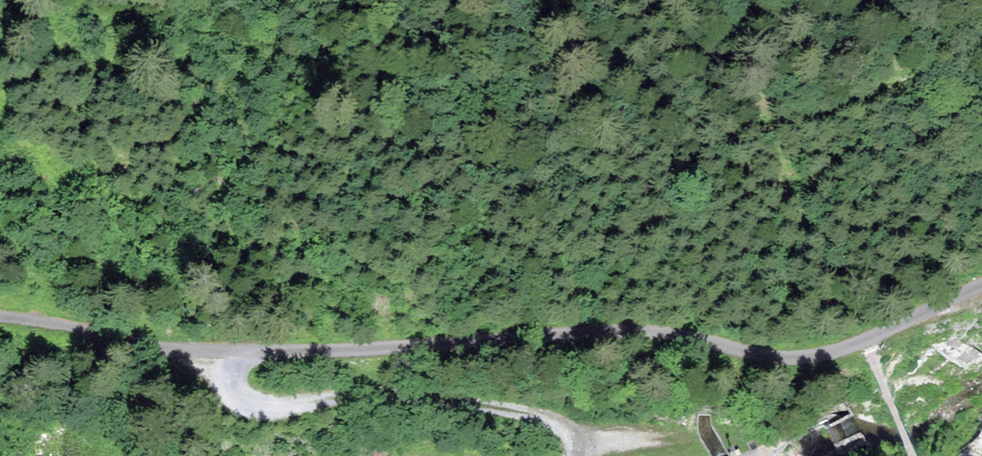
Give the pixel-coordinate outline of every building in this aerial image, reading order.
[(871,453),(858,412),(829,421),(840,455),(859,455),(871,453)]
